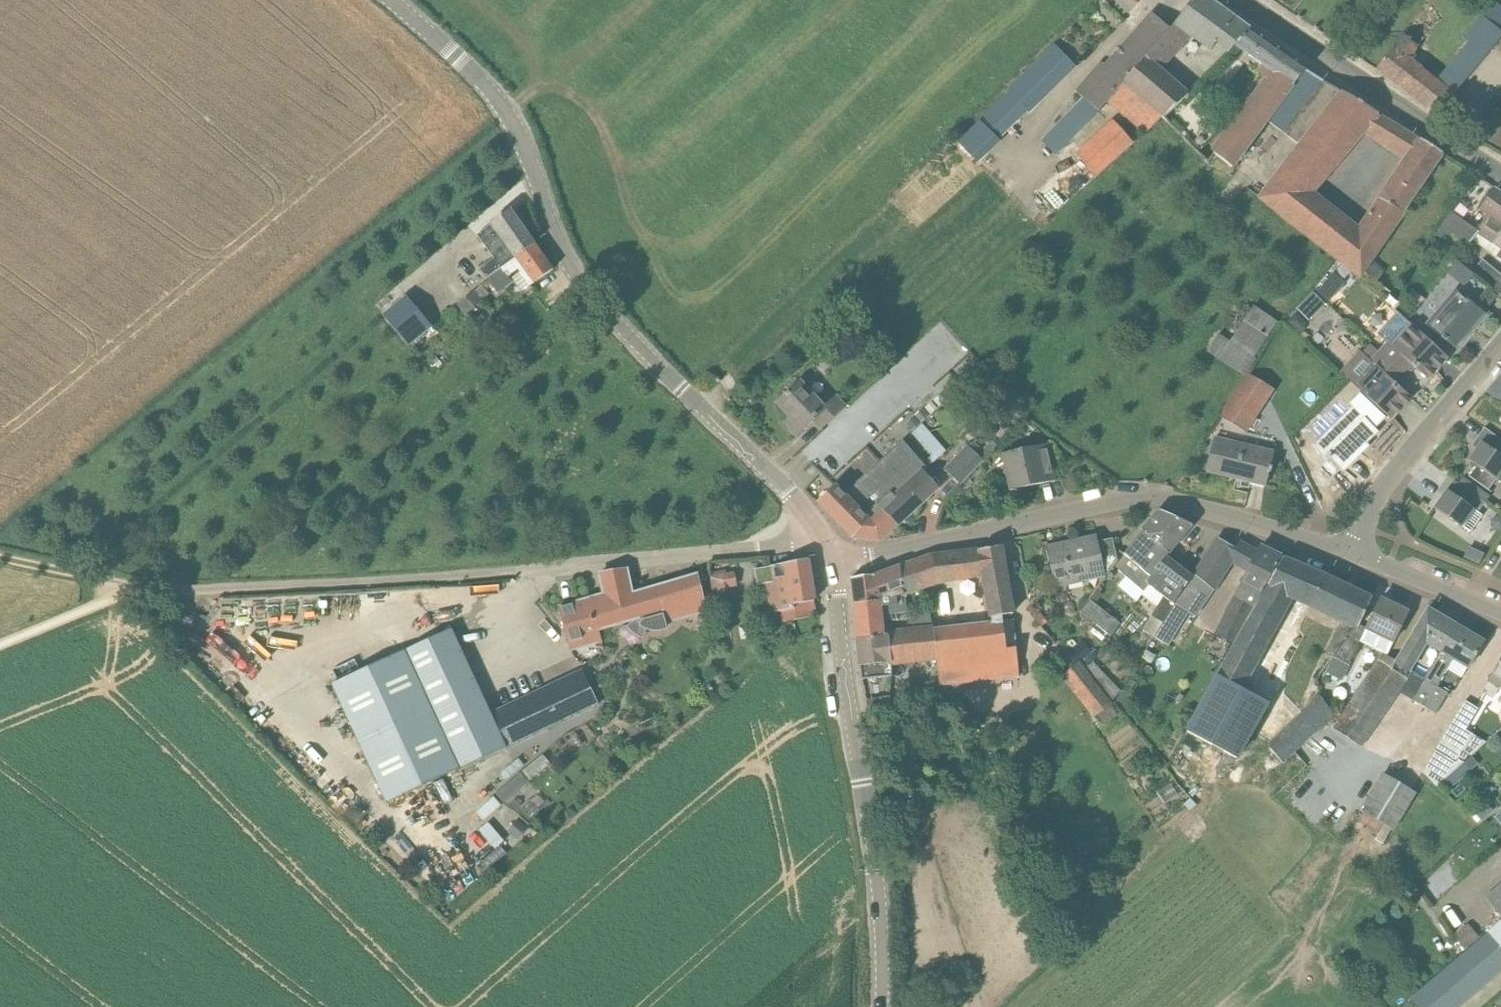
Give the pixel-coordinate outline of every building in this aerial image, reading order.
[(1150,12),(1104,63),(1102,61),(1075,90),(1082,96),(1096,109),(1108,95),(1144,127),(1158,111),(1164,117),(1186,96),(1182,91),(1161,71),(1195,30),(1228,57),(1237,46),(1250,30),(1209,0),(1193,0),(1170,29),(1150,12)] [(1500,31),(1500,7),(1496,3),(1484,17),(1482,15),(1463,38),(1468,42),(1436,80),(1418,103),(1436,116),(1500,31)] [(1264,79),(1211,151),(1215,154),(1233,169),(1267,123),(1306,71),(1306,70),(1282,53),(1262,39),(1250,30),(1237,46),(1250,55),(1263,64),(1272,70),(1269,73),(1264,79)] [(1393,48),(1388,55),(1376,70),(1392,83),(1410,59),(1421,44),(1403,31),(1391,47),(1393,48)] [(1077,67),(1066,55),(1054,44),(958,141),(959,142),(979,163),(1000,142),(999,141),(1027,112),(1030,114),(1054,91),(1054,90),(1077,67)] [(1410,59),(1392,83),(1409,96),(1427,73),(1410,59)] [(1306,71),(1267,123),(1283,134),(1323,81),(1321,80),(1306,71)] [(1379,115),(1348,97),(1342,93),(1323,81),(1283,134),(1298,144),(1257,198),(1360,280),(1365,273),(1373,260),(1405,214),(1404,213),(1442,154),(1420,140),(1419,141),(1406,161),(1404,160),(1358,226),(1315,193),(1365,135),(1385,148),(1397,127),(1378,115),(1379,115)] [(1057,152),(1096,109),(1082,96),(1043,139),(1057,152)] [(1112,120),(1075,153),(1096,177),(1133,143),(1112,120)] [(1478,231),(1452,212),(1441,227),(1468,246),(1478,234),(1491,244),(1500,231),(1500,195),(1493,190),(1481,208),(1491,215),(1478,231)] [(485,247),(519,223),(510,209),(491,223),(492,225),(477,235),(485,247)] [(487,278),(488,279),(501,269),(516,258),(515,257),(535,244),(519,223),(485,247),(494,259),(479,269),(486,279),(487,278)] [(1491,244),(1500,252),(1500,231),(1491,244)] [(488,279),(497,292),(512,281),(509,276),(518,269),(530,286),(553,270),(535,244),(515,257),(516,258),(501,269),(488,279)] [(1494,287),(1500,279),(1500,275),(1482,259),(1473,270),(1484,279),(1494,287)] [(1373,260),(1365,273),(1377,283),(1387,270),(1373,260)] [(1319,281),(1329,295),(1347,281),(1337,267),(1319,281)] [(1312,320),(1331,302),(1316,287),(1298,306),(1312,320)] [(1427,325),(1455,349),(1460,353),(1475,334),(1470,330),(1484,314),(1455,290),(1427,325)] [(1486,311),(1496,298),(1497,297),(1488,290),(1478,305),(1486,311)] [(456,305),(465,315),(481,301),(473,291),(456,305)] [(383,316),(408,347),(432,327),(407,296),(383,316)] [(1396,311),(1400,314),(1407,321),(1413,314),(1402,305),(1396,311)] [(1254,358),(1278,322),(1254,306),(1230,342),(1219,334),(1207,352),(1245,377),(1257,360),(1254,358)] [(1398,312),(1378,334),(1380,336),(1389,344),(1382,352),(1381,354),(1407,378),(1408,378),(1411,374),(1416,369),(1429,381),(1449,359),(1413,326),(1407,321),(1400,314),(1398,312)] [(1359,351),(1339,373),(1356,389),(1392,421),(1412,399),(1399,387),(1407,378),(1381,354),(1380,354),(1372,363),(1362,353),(1359,351)] [(1274,390),(1249,374),(1221,418),(1247,433),(1274,390)] [(973,397),(988,412),(1004,397),(990,381),(973,397)] [(824,407),(800,382),(785,395),(786,395),(778,404),(791,418),(786,423),(797,435),(811,422),(820,431),(845,406),(835,396),(824,407)] [(1341,469),(1378,433),(1353,408),(1314,446),(1324,456),(1323,457),(1327,461),(1330,458),(1341,469)] [(1206,471),(1266,485),(1269,473),(1271,473),(1272,467),(1271,466),(1274,454),(1214,439),(1206,471)] [(878,461),(901,486),(921,470),(925,466),(902,440),(878,461)] [(985,459),(999,446),(994,441),(980,454),(985,459)] [(1469,460),(1477,466),(1469,476),(1488,490),(1496,480),(1500,483),(1500,447),(1498,451),(1482,442),(1476,450),(1469,460)] [(1047,444),(1002,454),(1006,472),(1010,491),(1030,487),(1055,481),(1054,476),(1050,457),(1047,444)] [(983,461),(966,445),(956,455),(957,457),(943,469),(959,485),(983,461)] [(878,461),(855,483),(873,503),(888,491),(892,494),(901,486),(878,461)] [(873,503),(896,527),(939,488),(921,470),(901,486),(892,494),(888,491),(873,503)] [(1434,508),(1450,520),(1452,521),(1456,524),(1461,528),(1464,524),(1472,529),(1474,530),(1496,546),(1500,539),(1500,514),(1489,505),(1484,502),(1449,477),(1442,487),(1437,493),(1443,496),(1434,508)] [(818,503),(845,531),(873,503),(855,483),(845,492),(837,483),(818,503)] [(880,541),(896,527),(873,503),(845,531),(853,539),(880,541)] [(1158,547),(1143,568),(1146,571),(1151,564),(1161,552),(1167,543),(1173,548),(1190,527),(1159,510),(1140,534),(1158,547)] [(1140,534),(1124,554),(1129,558),(1118,571),(1143,593),(1150,584),(1152,585),(1162,572),(1151,564),(1146,571),(1143,568),(1158,547),(1140,534)] [(1216,538),(1194,575),(1195,576),(1212,591),(1212,590),(1229,564),(1237,551),(1218,539),(1216,538)] [(1063,544),(1047,548),(1055,588),(1079,583),(1077,577),(1104,572),(1105,578),(1118,562),(1112,539),(1098,542),(1097,541),(1071,547),(1064,548),(1063,544)] [(1161,552),(1151,564),(1162,572),(1152,585),(1165,595),(1157,607),(1152,617),(1164,624),(1167,618),(1175,605),(1176,604),(1194,575),(1190,573),(1166,556),(1173,548),(1167,543),(1161,552)] [(1014,614),(1004,566),(1000,546),(978,550),(931,557),(897,568),(903,591),(904,595),(939,585),(955,582),(981,578),(988,617),(1014,614)] [(1236,596),(1222,620),(1239,630),(1240,628),(1245,620),(1253,606),(1279,558),(1260,548),(1246,573),(1234,595),(1236,596)] [(1219,671),(1217,675),(1244,690),(1246,687),(1293,600),(1310,569),(1309,569),(1283,558),(1255,607),(1247,621),(1243,629),(1234,645),(1219,671)] [(770,567),(755,570),(758,586),(767,584),(773,613),(781,612),(783,622),(802,619),(800,604),(815,601),(814,600),(808,559),(770,567)] [(714,568),(713,588),(738,588),(738,568),(714,568)] [(877,575),(851,578),(854,609),(875,607),(877,613),(883,612),(894,612),(895,614),(906,613),(904,595),(903,591),(897,568),(877,575)] [(707,610),(697,575),(630,595),(626,570),(600,574),(603,596),(590,599),(598,629),(641,617),(642,622),(642,626),(649,629),(655,630),(662,630),(669,628),(667,622),(707,610)] [(1324,575),(1308,607),(1315,611),(1340,623),(1325,654),(1330,656),(1332,658),(1333,658),(1354,630),(1356,631),(1359,625),(1372,598),(1332,579),(1326,576),(1324,575)] [(602,641),(598,629),(590,599),(559,608),(571,650),(602,641)] [(1080,612),(1111,637),(1120,624),(1089,599),(1080,612)] [(1408,612),(1381,599),(1368,628),(1393,641),(1408,612)] [(890,642),(893,663),(936,659),(934,627),(884,631),(883,622),(895,620),(895,616),(895,614),(894,612),(883,612),(877,613),(875,607),(854,609),(857,637),(858,647),(890,642)] [(908,611),(908,627),(933,625),(928,609),(908,611)] [(1367,675),(1336,729),(1364,745),(1396,691),(1412,701),(1425,679),(1422,678),(1411,672),(1426,646),(1437,652),(1454,624),(1428,609),(1396,662),(1393,660),(1386,656),(1380,652),(1367,675)] [(230,654),(244,626),(221,615),(208,644),(230,654)] [(1014,621),(934,627),(936,659),(940,687),(991,681),(1019,678),(1014,621)] [(1425,679),(1412,701),(1435,715),(1448,694),(1435,686),(1451,658),(1468,668),(1483,642),(1454,624),(1437,652),(1422,678),(1425,679)] [(1332,658),(1325,672),(1343,682),(1351,666),(1349,665),(1365,628),(1359,625),(1356,631),(1354,630),(1333,658),(1332,658)] [(468,665),(451,629),(405,651),(422,686),(468,665)] [(890,642),(858,647),(861,678),(894,676),(893,663),(890,642)] [(1084,671),(1091,665),(1099,654),(1096,651),(1090,656),(1079,644),(1069,653),(1077,663),(1084,671)] [(405,651),(332,686),(386,803),(460,769),(422,686),(405,651)] [(1056,665),(1064,674),(1076,664),(1067,654),(1056,665)] [(1484,689),(1494,695),(1499,687),(1500,688),(1500,660),(1484,689)] [(1064,674),(1062,676),(1094,717),(1111,704),(1110,703),(1084,671),(1077,663),(1076,664),(1064,674)] [(468,665),(422,686),(460,769),(506,748),(507,750),(599,707),(582,670),(490,713),(468,665)] [(1119,695),(1091,665),(1084,671),(1110,703),(1119,695)] [(1238,759),(1268,704),(1217,675),(1186,728),(1188,730),(1238,759)] [(1124,691),(1116,700),(1123,706),(1138,686),(1131,681),(1124,691)] [(933,682),(909,686),(913,706),(936,702),(933,682)] [(890,696),(866,701),(870,725),(888,722),(890,696)] [(1320,696),(1267,745),(1285,764),(1293,756),(1332,720),(1320,696)] [(1465,701),(1423,773),(1436,786),(1463,763),(1468,755),(1463,753),(1473,735),(1464,729),(1477,709),(1465,701)] [(508,801),(532,778),(522,768),(498,791),(508,801)] [(1393,830),(1416,792),(1383,774),(1361,811),(1392,830),(1393,830)] [(486,815),(504,800),(498,793),(480,808),(486,815)] [(517,810),(523,803),(517,798),(511,805),(517,810)] [(482,826),(498,844),(507,835),(491,818),(482,826)] [(519,821),(510,831),(521,840),(530,829),(519,821)] [(1383,845),(1392,830),(1384,825),(1375,841),(1383,845)] [(1408,1000),(1415,1006),(1461,1006),(1500,971),(1500,920),(1408,1000)] [(1453,936),(1463,949),(1479,937),(1468,924),(1453,936)]
